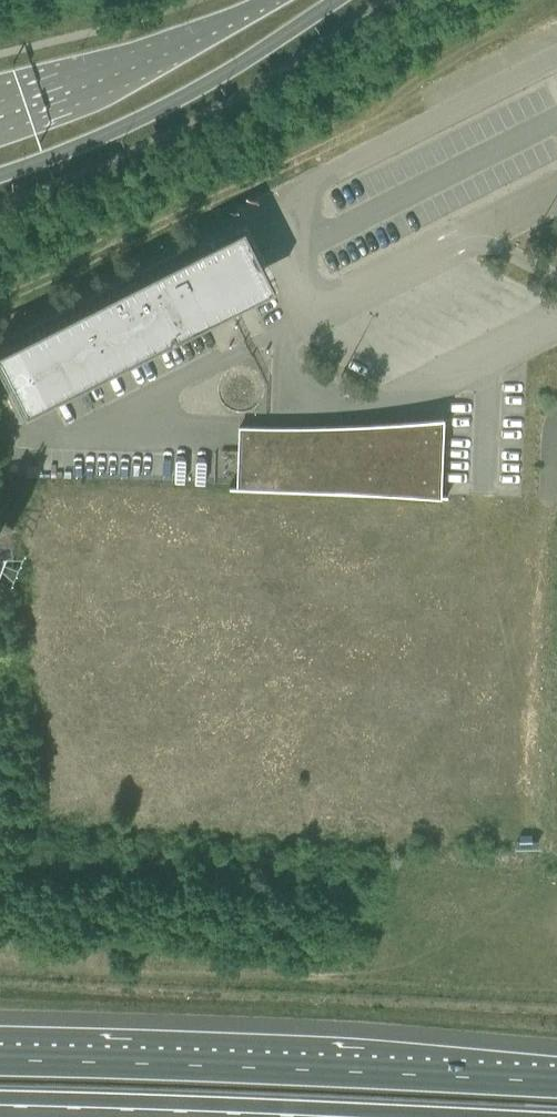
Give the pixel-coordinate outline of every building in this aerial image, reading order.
[(230,305),(274,282),(244,222),(0,345),(0,355),(27,408),(230,305)] [(239,425),(237,485),(237,487),(441,493),(444,415),(443,415),(416,418),(379,421),(348,424),(305,425),(269,425),(239,425)]
